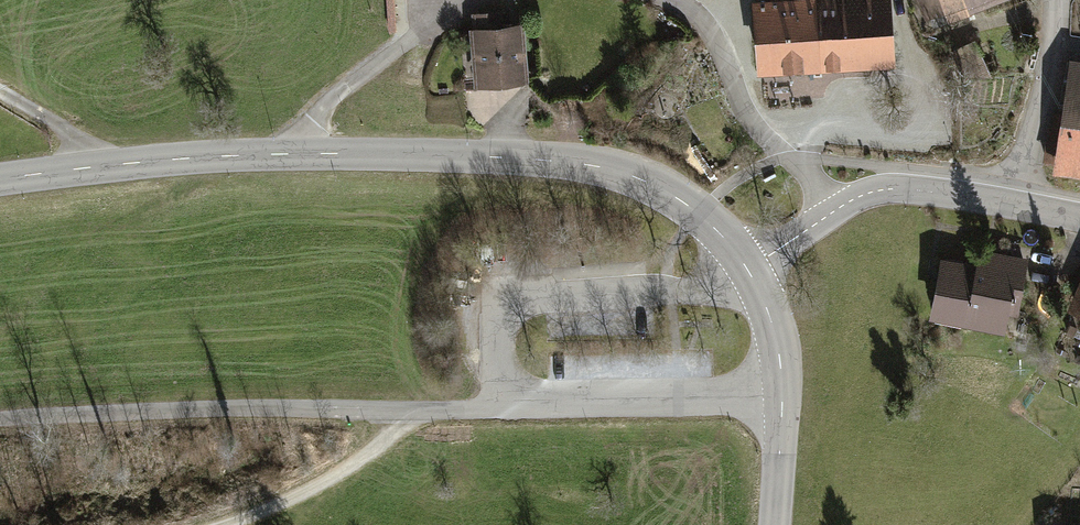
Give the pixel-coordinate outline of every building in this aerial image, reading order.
[(817,66),(815,0),(787,0),(741,2),(744,69),(817,66)] [(890,63),(888,0),(815,0),(817,66),(890,63)] [(996,0),(924,0),(931,21),(996,0)] [(468,26),(472,87),(528,83),(524,22),(503,24),(502,10),(473,12),(474,26),(468,26)] [(1071,61),(1062,122),(1079,125),(1079,62),(1071,61)] [(1062,122),(1054,170),(1079,174),(1079,125),(1062,122)] [(941,257),(929,315),(1001,330),(1005,310),(1014,312),(1025,258),(976,248),(973,263),(941,257)] [(1079,258),(1058,305),(1079,315),(1079,258)]
